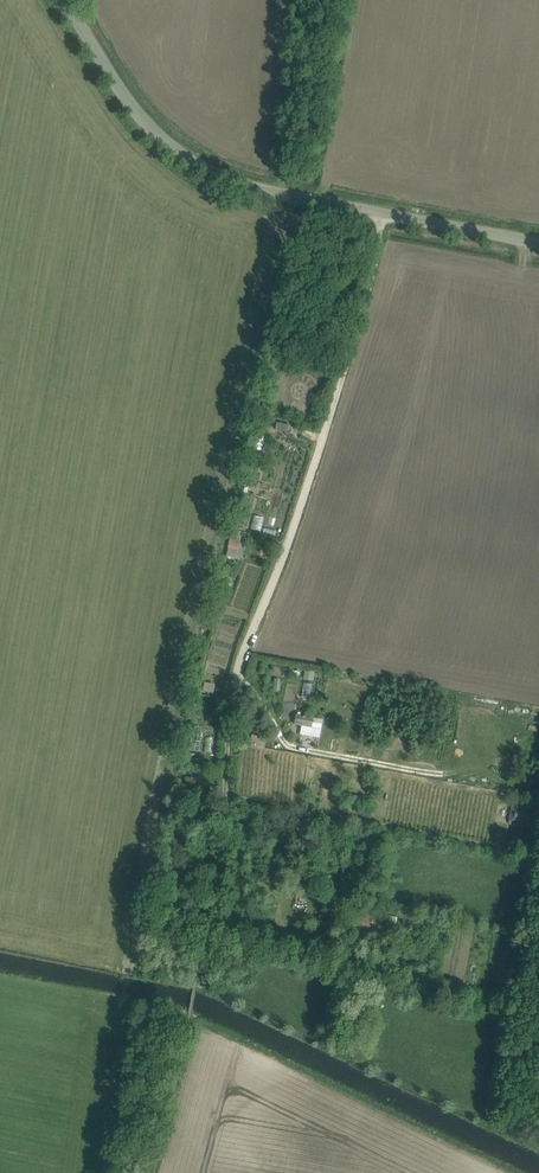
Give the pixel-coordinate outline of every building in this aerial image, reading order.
[(282,360),(289,361),(292,347),(285,346),(282,360)] [(292,425),(277,422),(276,429),(290,432),(292,425)] [(250,455),(258,457),(260,449),(253,447),(250,455)] [(262,479),(267,480),(270,470),(265,469),(262,479)] [(242,490),(249,492),(252,480),(246,479),(244,484),(243,484),(242,490)] [(229,547),(239,549),(241,536),(231,535),(229,547)] [(314,678),(315,672),(306,670),(305,677),(314,678)] [(222,704),(223,698),(213,696),(212,702),(222,704)] [(296,725),(312,728),(313,719),(297,716),(296,725)] [(251,735),(249,746),(264,748),(266,737),(251,735)] [(511,806),(509,825),(533,828),(536,809),(511,806)] [(514,852),(535,856),(538,857),(538,851),(536,850),(515,846),(514,852)]
